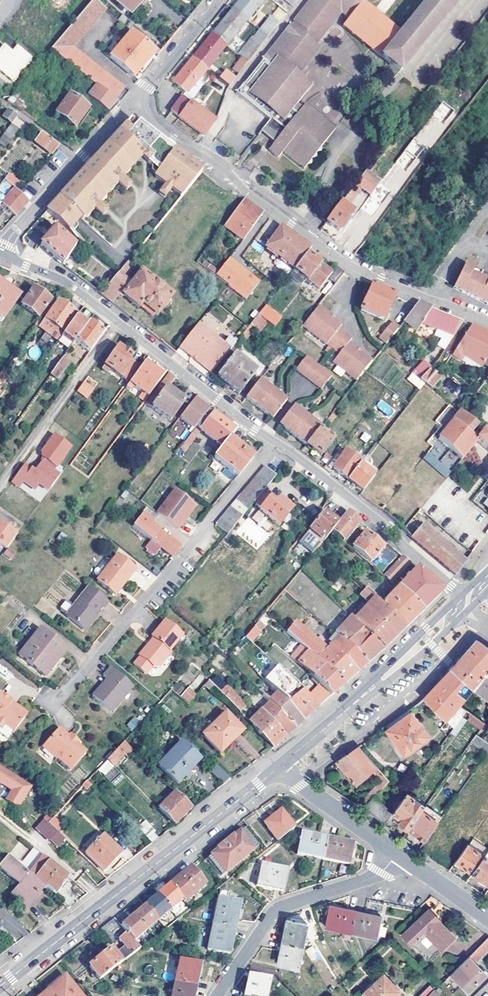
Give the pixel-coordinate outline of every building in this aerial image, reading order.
[(97,85),(114,99),(123,88),(73,48),(105,10),(94,0),(52,50),(73,67),(90,80),(97,85)] [(128,11),(138,0),(115,0),(128,11)] [(128,11),(131,14),(144,0),(138,0),(128,11)] [(247,22),(265,0),(240,0),(232,10),(247,22)] [(304,104),(301,108),(294,117),(289,113),(296,104),(307,91),(306,84),(297,77),(320,48),(316,45),(342,13),(326,0),(310,0),(235,94),(269,120),(263,128),(277,139),(274,143),(268,151),(277,158),(282,151),(304,168),(307,164),(311,164),(310,160),(312,158),(315,158),(315,154),(317,151),(321,151),(320,148),(335,129),(304,104)] [(362,2),(364,0),(326,0),(342,13),(349,18),(362,2)] [(383,57),(400,71),(458,0),(429,0),(402,33),(383,57)] [(383,57),(402,33),(362,2),(349,18),(343,26),(377,52),(374,56),(380,60),(383,57)] [(272,15),(281,21),(287,12),(277,6),(272,15)] [(212,34),(227,46),(228,45),(232,47),(236,42),(233,39),(247,22),(232,10),(222,21),(212,34)] [(261,33),(268,38),(275,30),(268,25),(261,33)] [(242,58),(248,63),(268,38),(261,33),(259,32),(247,47),(249,48),(246,51),(245,50),(240,56),(242,58)] [(134,76),(154,52),(152,50),(132,33),(111,57),(134,76)] [(192,58),(207,70),(227,46),(212,34),(203,45),(192,58)] [(13,82),(32,59),(17,47),(12,52),(6,47),(0,54),(0,71),(13,82)] [(158,55),(161,52),(155,47),(152,50),(154,52),(158,55)] [(197,83),(207,70),(192,58),(181,72),(173,82),(186,93),(171,112),(179,118),(190,102),(202,87),(197,83)] [(239,74),(248,63),(242,58),(233,70),(239,74)] [(383,62),(367,82),(381,92),(396,73),(383,62)] [(73,67),(52,94),(68,106),(69,107),(90,80),(73,67)] [(228,88),(235,80),(225,72),(218,79),(228,88)] [(119,103),(114,99),(97,85),(88,96),(110,113),(119,103)] [(52,94),(51,92),(30,119),(47,132),(68,106),(52,94)] [(314,108),(322,101),(315,95),(308,102),(314,108)] [(215,121),(190,102),(179,118),(204,136),(215,121)] [(301,108),(296,104),(289,113),(294,117),(301,108)] [(455,113),(443,104),(434,115),(445,125),(455,113)] [(4,118),(12,124),(18,117),(9,111),(4,118)] [(81,217),(131,260),(202,172),(132,119),(89,165),(54,203),(63,211),(56,220),(59,223),(68,231),(81,217)] [(12,125),(4,135),(11,140),(18,130),(12,125)] [(260,132),(274,143),(277,139),(263,128),(260,132)] [(58,146),(41,134),(35,141),(52,154),(58,146)] [(426,148),(415,139),(396,163),(407,172),(426,148)] [(348,195),(354,200),(362,189),(370,196),(379,185),(365,173),(348,195)] [(5,180),(14,187),(19,182),(10,174),(5,180)] [(380,183),(379,185),(370,196),(361,208),(373,217),(392,192),(380,183)] [(20,192),(14,187),(0,203),(12,213),(11,215),(14,218),(30,200),(20,192)] [(340,205),(346,209),(354,200),(348,195),(340,205)] [(224,226),(243,240),(263,214),(253,206),(244,199),(224,226)] [(46,212),(56,220),(63,211),(54,203),(50,208),(46,212)] [(351,213),(346,209),(340,205),(326,222),(338,231),(351,213)] [(307,253),(311,249),(294,236),(281,227),(266,248),(294,270),(307,253)] [(348,250),(357,237),(345,228),(335,241),(342,246),(348,250)] [(63,266),(75,248),(54,230),(40,245),(51,255),(63,266)] [(319,262),(307,253),(294,270),(289,277),(300,285),(303,281),(310,286),(312,283),(320,289),(328,278),(332,273),(319,262)] [(219,271),(216,275),(229,284),(228,285),(246,299),(259,282),(229,259),(219,271)] [(118,274),(122,277),(131,266),(128,264),(120,273),(118,274)] [(216,275),(219,271),(210,265),(207,268),(216,275)] [(487,282),(472,274),(474,269),(466,265),(455,287),(463,291),(462,294),(479,301),(480,299),(487,303),(487,282)] [(339,270),(336,268),(332,273),(328,278),(333,281),(336,283),(344,273),(339,270)] [(487,282),(487,273),(478,268),(474,269),(472,274),(487,282)] [(132,285),(122,277),(118,274),(102,294),(113,303),(121,294),(138,308),(139,306),(153,317),(155,314),(157,315),(171,297),(162,290),(163,289),(156,283),(155,284),(141,274),(132,285)] [(0,282),(0,320),(2,322),(20,297),(0,282)] [(385,292),(372,286),(361,310),(383,321),(394,296),(385,292)] [(34,291),(22,306),(38,318),(50,303),(34,291)] [(59,342),(62,337),(77,317),(58,303),(46,320),(56,328),(50,335),(59,342)] [(453,336),(462,322),(443,314),(418,303),(404,322),(417,331),(423,323),(453,336)] [(258,315),(264,319),(275,327),(282,318),(265,306),(258,315)] [(333,361),(358,380),(365,371),(372,362),(348,342),(351,338),(339,329),(342,324),(318,306),(303,324),(339,353),(333,361)] [(229,352),(237,359),(244,351),(240,348),(264,319),(258,315),(248,328),(231,350),(229,352)] [(73,346),(75,343),(88,325),(77,317),(62,337),(73,346)] [(40,328),(50,335),(56,328),(46,320),(40,328)] [(380,338),(386,344),(399,328),(392,323),(380,338)] [(202,358),(215,369),(229,352),(231,350),(198,324),(180,348),(198,362),(202,358)] [(75,343),(90,354),(103,335),(88,325),(75,343)] [(478,332),(480,329),(470,325),(451,355),(460,360),(463,355),(481,366),(487,356),(487,335),(478,332)] [(111,371),(128,383),(139,367),(130,360),(132,358),(119,348),(103,370),(108,374),(111,371)] [(237,359),(229,352),(215,369),(212,373),(226,384),(228,386),(230,387),(239,394),(256,373),(237,359)] [(306,357),(297,369),(322,388),(331,377),(306,357)] [(212,373),(215,369),(202,358),(198,362),(212,373)] [(63,360),(53,375),(59,380),(70,365),(63,360)] [(134,387),(149,397),(162,378),(144,365),(127,389),(130,392),(134,387)] [(424,385),(430,390),(440,378),(429,370),(420,381),(424,385)] [(147,404),(151,407),(171,422),(184,404),(167,391),(176,379),(169,374),(147,404)] [(460,379),(468,385),(471,380),(463,374),(460,379)] [(260,380),(246,397),(272,417),(286,400),(260,380)] [(93,390),(84,384),(79,391),(88,397),(93,390)] [(195,428),(197,426),(213,406),(205,400),(198,395),(181,417),(195,428)] [(388,416),(393,410),(382,399),(377,405),(388,416)] [(151,407),(147,404),(141,412),(145,415),(151,407)] [(222,447),(229,438),(238,427),(233,423),(230,427),(221,420),(215,414),(218,410),(213,406),(197,426),(202,430),(222,447)] [(279,424),(306,446),(320,428),(293,407),(279,424)] [(459,412),(458,414),(451,421),(469,436),(476,427),(459,412)] [(320,428),(306,446),(312,450),(320,456),(332,441),(322,433),(335,415),(332,413),(320,428)] [(169,431),(181,440),(190,428),(178,419),(169,431)] [(483,432),(475,441),(469,436),(451,421),(437,439),(463,460),(478,442),(487,450),(487,436),(483,432)] [(195,428),(177,453),(180,457),(202,430),(197,426),(195,428)] [(363,432),(360,439),(367,443),(371,435),(363,432)] [(24,466),(12,482),(20,487),(24,482),(35,490),(39,485),(41,483),(44,483),(51,488),(59,477),(53,473),(71,448),(55,437),(42,454),(43,458),(46,461),(43,465),(41,464),(34,474),(24,466)] [(214,456),(238,476),(252,459),(229,438),(222,447),(214,456)] [(349,480),(360,465),(362,463),(360,462),(354,457),(356,454),(352,451),(350,454),(346,451),(341,457),(337,454),(329,465),(338,472),(349,480)] [(354,457),(360,462),(364,457),(358,452),(356,454),(354,457)] [(77,470),(82,475),(88,468),(82,464),(77,470)] [(357,486),(364,492),(375,476),(360,465),(349,480),(357,486)] [(266,468),(260,474),(271,484),(276,477),(266,468)] [(266,489),(271,484),(260,474),(256,480),(266,489)] [(265,491),(266,489),(256,480),(251,486),(262,495),(265,491)] [(41,483),(39,485),(49,492),(51,488),(44,483),(41,483)] [(257,500),(262,495),(251,486),(247,491),(257,500)] [(157,514),(178,530),(187,519),(183,517),(194,505),(176,490),(157,514)] [(254,504),(257,500),(247,491),(241,497),(252,506),(254,504)] [(271,497),(265,491),(262,495),(257,500),(254,504),(260,509),(260,510),(278,526),(283,521),(285,523),(287,523),(290,520),(289,518),(287,516),(291,511),(278,499),(279,498),(274,494),(271,497)] [(248,512),(252,506),(241,497),(237,503),(248,512)] [(243,518),(248,512),(237,503),(232,508),(243,518)] [(197,507),(194,505),(183,517),(187,519),(197,507)] [(143,515),(153,523),(158,518),(147,508),(141,514),(143,515)] [(241,520),(243,518),(232,508),(227,514),(238,523),(241,520)] [(267,530),(273,522),(258,509),(252,517),(267,530)] [(359,522),(347,513),(337,525),(332,531),(343,540),(359,522)] [(233,529),(238,523),(227,514),(222,520),(233,529)] [(316,550),(332,531),(337,525),(324,514),(301,542),(314,553),(316,550)] [(152,524),(153,523),(143,515),(134,525),(150,539),(160,547),(172,557),(180,547),(152,524)] [(255,549),(269,534),(249,516),(235,531),(255,549)] [(230,533),(233,529),(222,520),(217,526),(228,535),(230,533)] [(7,549),(18,534),(0,521),(0,544),(7,549)] [(461,567),(465,562),(422,526),(411,538),(455,575),(461,567)] [(353,549),(369,564),(382,549),(365,534),(353,549)] [(160,547),(150,539),(145,544),(145,549),(151,554),(155,553),(160,547)] [(15,553),(9,549),(5,555),(11,559),(15,553)] [(135,571),(117,556),(96,580),(113,593),(120,584),(122,586),(135,571)] [(383,576),(391,582),(409,563),(402,557),(383,576)] [(399,589),(423,612),(432,602),(442,593),(442,590),(415,568),(409,573),(411,575),(399,589)] [(92,619),(94,621),(97,618),(94,616),(102,607),(103,609),(109,603),(89,587),(66,615),(83,629),(92,619)] [(415,619),(423,612),(399,589),(385,604),(367,588),(364,592),(374,601),(406,629),(415,619)] [(369,606),(374,601),(364,592),(360,597),(369,606)] [(59,608),(65,613),(72,605),(66,600),(59,608)] [(395,639),(406,629),(374,601),(369,606),(353,622),(362,630),(368,635),(384,650),(395,639)] [(92,619),(83,629),(86,631),(94,621),(92,619)] [(334,635),(367,665),(375,658),(384,650),(368,635),(364,639),(367,642),(362,646),(354,639),(362,630),(353,622),(350,619),(334,635)] [(153,644),(151,643),(140,655),(141,656),(153,666),(154,667),(159,667),(171,652),(170,651),(183,636),(165,621),(152,637),(154,639),(156,640),(153,644)] [(254,627),(261,633),(265,628),(259,622),(254,627)] [(261,633),(254,627),(246,637),(253,644),(261,633)] [(55,653),(60,658),(67,650),(42,628),(33,639),(34,639),(33,641),(32,642),(31,641),(20,655),(39,671),(55,653)] [(361,670),(367,665),(334,635),(333,637),(336,640),(326,651),(303,631),(294,640),(305,650),(316,660),(324,668),(337,654),(358,673),(361,670)] [(480,682),(487,673),(487,647),(476,640),(470,648),(462,657),(457,663),(480,682)] [(304,671),(316,660),(305,650),(301,655),(299,653),(297,655),(294,652),(288,657),(304,671)] [(55,653),(39,671),(45,676),(60,658),(55,653)] [(322,670),(341,688),(350,680),(358,673),(337,654),(324,668),(316,660),(304,671),(313,679),(322,670)] [(148,672),(153,666),(141,656),(135,663),(145,672),(148,672)] [(460,706),(461,706),(474,690),(480,682),(457,663),(443,678),(425,698),(447,721),(460,706)] [(308,698),(319,708),(329,698),(341,688),(322,670),(313,679),(320,685),(308,698)] [(480,682),(474,690),(487,700),(487,673),(480,682)] [(224,698),(230,692),(223,683),(224,681),(222,678),(219,680),(214,674),(208,681),(224,698)] [(311,715),(319,708),(308,698),(284,675),(275,685),(271,689),(276,695),(304,721),(311,715)] [(271,689),(275,685),(269,678),(264,682),(271,689)] [(96,726),(110,710),(117,702),(119,700),(97,681),(89,690),(93,694),(95,695),(88,703),(86,701),(78,710),(96,726)] [(187,690),(180,698),(188,705),(195,697),(187,690)] [(245,707),(230,692),(224,698),(239,713),(245,707)] [(15,731),(27,714),(0,693),(0,726),(3,729),(7,725),(15,731)] [(93,694),(86,701),(88,703),(95,695),(93,694)] [(290,734),(295,729),(269,702),(262,695),(257,700),(265,708),(260,712),(285,738),(290,734)] [(299,725),(304,721),(276,695),(269,702),(295,729),(299,725)] [(117,702),(110,710),(114,715),(122,706),(117,702)] [(467,711),(461,706),(460,706),(447,721),(454,728),(463,716),(467,711)] [(385,727),(387,730),(410,712),(409,709),(395,719),(385,727)] [(279,743),(285,738),(260,712),(249,723),(273,748),(279,743)] [(410,712),(387,730),(405,754),(428,737),(410,712)] [(225,715),(203,737),(220,754),(242,732),(225,715)] [(131,729),(140,722),(135,716),(126,723),(131,729)] [(454,728),(450,734),(453,737),(467,719),(463,716),(454,728)] [(487,742),(487,727),(485,724),(477,734),(487,742)] [(11,735),(15,731),(7,725),(3,729),(11,735)] [(77,744),(68,737),(68,738),(58,730),(42,748),(58,762),(59,761),(70,771),(86,752),(77,744)] [(68,737),(77,744),(80,741),(71,734),(68,737)] [(487,753),(487,742),(477,734),(472,741),(487,753)] [(169,753),(189,772),(200,760),(181,741),(169,753)] [(107,761),(113,767),(124,756),(126,757),(133,751),(124,742),(107,761)] [(363,809),(365,807),(375,796),(376,797),(390,782),(359,747),(347,755),(337,762),(357,785),(373,772),(382,781),(358,806),(363,809)] [(154,760),(157,764),(166,756),(162,752),(154,760)] [(184,776),(189,772),(169,753),(166,756),(157,764),(177,784),(184,776)] [(224,784),(231,779),(216,765),(211,771),(224,784)] [(0,768),(0,783),(12,791),(6,801),(15,806),(16,804),(19,806),(31,788),(0,768)] [(114,768),(105,774),(109,780),(118,774),(114,768)] [(160,808),(175,824),(182,817),(191,808),(175,793),(160,808)] [(400,823),(408,829),(421,810),(425,806),(407,793),(404,797),(393,812),(392,813),(402,821),(400,823)] [(383,823),(393,812),(376,797),(375,796),(365,807),(372,814),(383,823)] [(438,823),(421,810),(408,829),(416,834),(425,841),(438,823)] [(281,811),(271,819),(275,823),(285,816),(281,811)] [(295,828),(285,816),(275,823),(271,819),(264,823),(278,841),(295,828)] [(52,818),(50,820),(47,824),(56,833),(62,827),(52,818)] [(49,841),(50,840),(56,833),(47,824),(44,821),(36,829),(49,841)] [(218,850),(208,858),(221,875),(257,846),(244,829),(233,838),(232,837),(225,842),(217,849),(218,850)] [(58,847),(64,840),(56,833),(50,840),(58,847)] [(298,854),(324,860),(329,839),(302,833),(298,854)] [(103,836),(87,854),(104,871),(121,853),(103,836)] [(485,854),(487,850),(487,846),(474,836),(469,844),(468,843),(453,863),(457,865),(459,863),(464,867),(472,873),(485,854)] [(329,839),(324,860),(349,865),(354,844),(329,839)] [(53,893),(67,876),(44,857),(35,849),(20,866),(29,874),(53,893)] [(487,884),(487,850),(485,854),(472,873),(479,878),(477,879),(481,883),(483,880),(487,884)] [(44,888),(9,858),(0,868),(20,885),(11,895),(26,908),(44,888)] [(289,870),(264,865),(259,885),(285,891),(289,870)] [(184,874),(170,885),(182,899),(185,902),(206,884),(192,866),(184,874)] [(170,910),(182,899),(170,885),(164,890),(158,895),(170,910)] [(213,923),(234,928),(240,902),(227,899),(229,892),(220,891),(213,923)] [(158,920),(170,910),(158,895),(151,901),(146,905),(158,920)] [(327,926),(352,932),(357,910),(332,904),(327,926)] [(134,915),(146,930),(158,920),(146,905),(139,911),(134,915)] [(377,935),(380,925),(382,916),(357,910),(352,932),(377,937),(377,935)] [(430,910),(404,934),(414,944),(427,932),(443,949),(455,938),(439,921),(440,920),(430,910)] [(121,926),(127,933),(134,940),(146,930),(134,915),(127,921),(121,926)] [(283,942),(303,946),(308,925),(288,921),(283,942)] [(234,928),(213,923),(208,949),(228,953),(234,928)] [(380,925),(377,935),(385,936),(386,926),(380,925)] [(100,979),(113,969),(140,948),(134,940),(127,933),(120,940),(124,946),(116,952),(117,955),(118,957),(116,958),(110,951),(89,966),(100,979)] [(446,979),(450,983),(455,979),(468,992),(477,983),(486,974),(479,966),(477,964),(487,953),(487,938),(446,979)] [(303,946),(283,942),(278,964),(299,969),(303,946)] [(175,983),(194,987),(199,966),(180,961),(175,983)] [(364,993),(367,995),(394,995),(399,991),(384,974),(364,993)] [(268,982),(249,977),(245,995),(265,995),(268,982)] [(45,995),(81,995),(66,979),(45,995)] [(175,983),(172,995),(192,995),(194,987),(175,983)]
